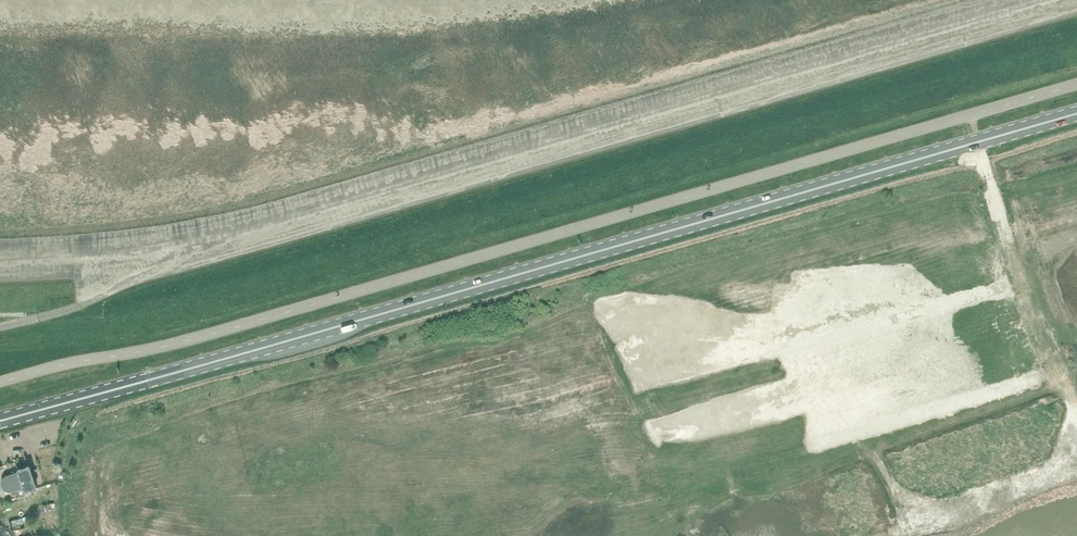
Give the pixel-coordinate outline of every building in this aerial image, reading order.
[(6,491),(9,491),(13,491),(17,489),(19,496),(25,495),(24,491),(35,488),(28,466),(17,470),(17,473),(6,476),(3,479),(1,482),(2,485),(3,488),(4,489),(6,491)]
